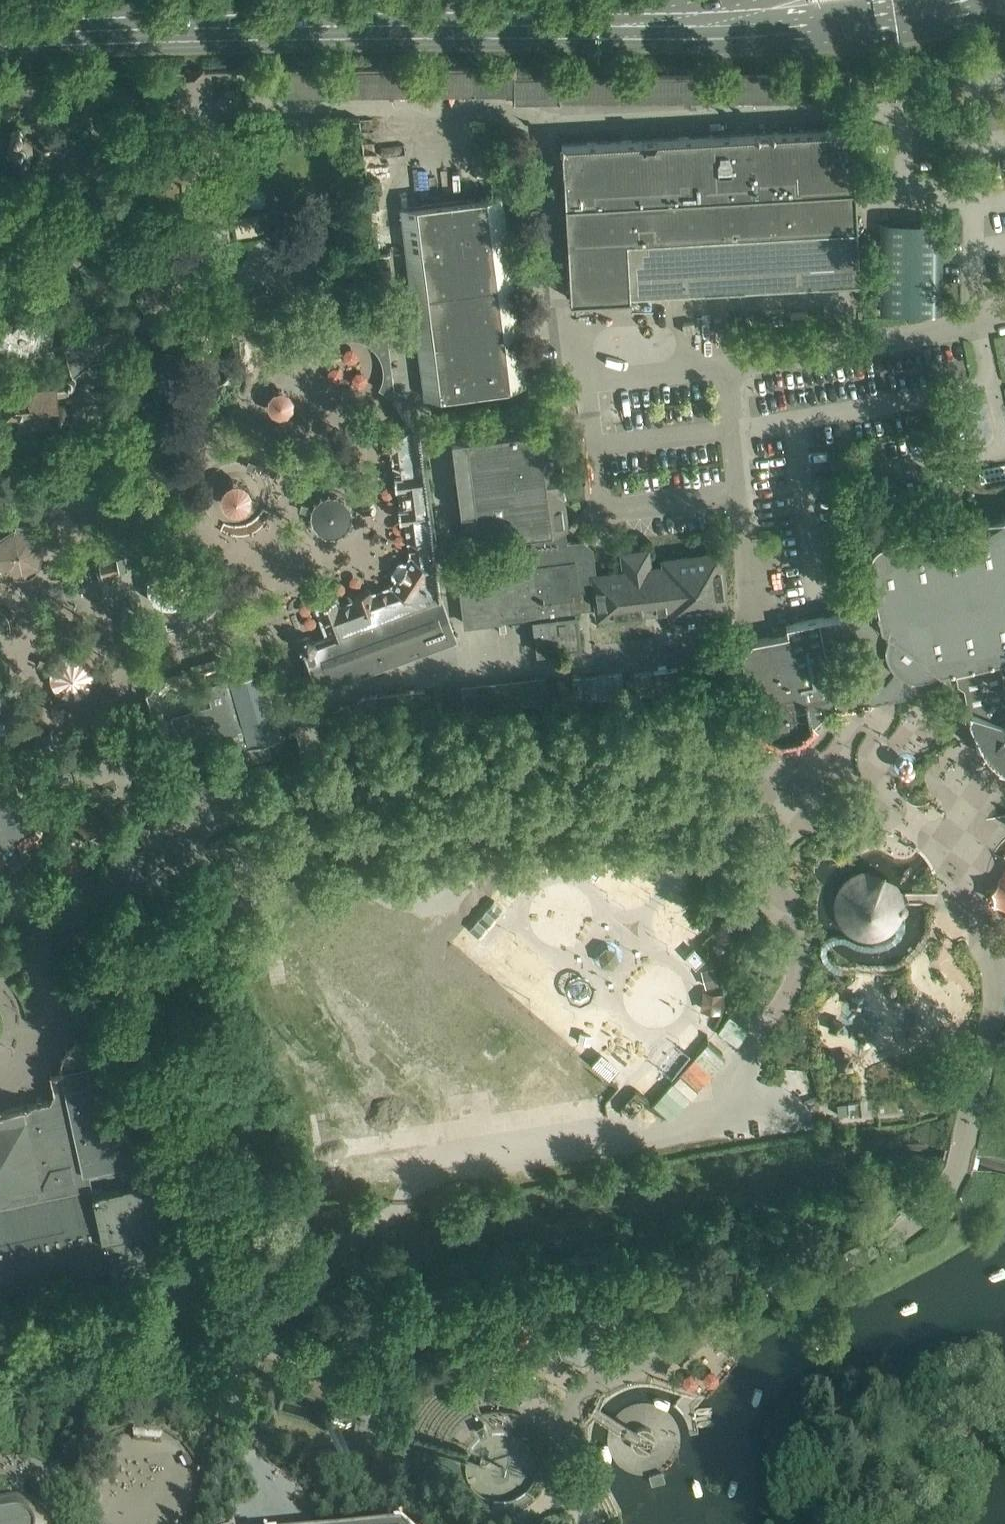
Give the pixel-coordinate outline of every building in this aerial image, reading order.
[(496,68),(496,70),(496,78),(516,78),(516,74),(516,68),(496,68)] [(496,70),(275,71),(275,94),(512,93),(512,101),(850,97),(849,71),(516,74),(516,78),(496,78),(496,70)] [(15,155),(19,157),(20,159),(22,160),(24,161),(26,161),(29,160),(31,158),(32,154),(31,152),(33,148),(34,145),(34,142),(33,138),(31,135),(29,133),(26,131),(23,130),(20,127),(17,126),(13,127),(10,130),(9,134),(10,136),(9,141),(9,146),(10,150),(12,153),(15,155)] [(852,127),(562,143),(570,298),(633,295),(860,282),(857,229),(856,209),(852,127)] [(98,141),(83,158),(98,171),(113,154),(98,141)] [(247,191),(248,197),(252,201),(258,202),(264,200),(267,195),(267,188),(262,183),(255,182),(250,185),(247,191)] [(401,207),(412,294),(512,281),(505,228),(501,195),(417,205),(401,207)] [(942,224),(877,221),(874,305),(938,308),(942,224)] [(146,246),(128,260),(156,283),(158,280),(164,284),(173,272),(163,265),(166,260),(146,246)] [(512,281),(412,294),(419,345),(424,344),(431,396),(525,384),(522,358),(512,281)] [(37,324),(37,322),(36,316),(32,310),(28,307),(21,305),(16,305),(8,309),(4,314),(2,322),(2,328),(7,335),(12,339),(19,340),(25,339),(31,336),(36,329),(37,324)] [(396,395),(384,305),(350,323),(331,326),(334,332),(337,339),(349,335),(359,337),(368,341),(375,348),(380,356),(383,366),(382,377),(379,386),(396,395)] [(100,318),(77,324),(83,346),(101,341),(118,337),(126,334),(123,323),(120,312),(100,318)] [(73,374),(89,361),(83,346),(77,324),(69,326),(59,329),(70,371),(72,372),(73,374)] [(15,385),(17,409),(18,422),(18,425),(60,421),(63,420),(65,418),(67,415),(68,412),(68,409),(68,406),(66,404),(65,402),(63,400),(61,399),(58,398),(57,389),(69,388),(68,386),(71,385),(73,384),(74,381),(75,378),(74,376),(73,374),(72,372),(70,371),(67,370),(64,371),(62,373),(61,374),(60,376),(59,380),(57,380),(57,381),(57,383),(15,385)] [(270,392),(270,412),(288,412),(288,392),(270,392)] [(310,422),(304,417),(299,423),(305,428),(310,422)] [(297,645),(302,647),(306,659),(314,681),(316,689),(455,638),(439,596),(418,431),(409,418),(380,437),(389,455),(390,466),(400,464),(401,473),(393,474),(395,487),(398,487),(400,503),(409,502),(410,505),(398,507),(399,519),(404,518),(409,553),(404,561),(401,559),(397,562),(392,570),(391,576),(393,578),(388,585),(372,590),(370,584),(346,593),(349,601),(337,605),(334,597),(315,604),(325,631),(318,634),(316,629),(307,633),(304,631),(299,632),(295,635),(295,641),(297,645)] [(554,425),(450,438),(463,541),(531,532),(532,542),(535,564),(459,574),(461,588),(465,623),(474,622),(490,620),(511,617),(533,614),(533,618),(538,652),(580,647),(575,609),(586,607),(597,606),(598,615),(650,609),(670,606),(671,613),(725,606),(718,552),(715,552),(664,559),(665,566),(649,568),(647,550),(622,553),(624,572),(594,575),(591,554),(588,551),(591,548),(582,541),(577,544),(576,542),(564,544),(563,537),(562,529),(566,529),(562,496),(566,496),(561,460),(558,460),(554,425)] [(256,460),(249,457),(245,465),(252,468),(253,467),(256,460)] [(339,538),(356,510),(324,491),(307,519),(339,538)] [(309,502),(300,500),(298,508),(307,510),(309,502)] [(362,505),(362,513),(371,513),(370,504),(362,505)] [(741,657),(749,687),(760,685),(766,709),(761,710),(766,734),(781,741),(800,737),(820,717),(830,706),(872,698),(885,696),(906,692),(910,689),(920,692),(935,689),(943,682),(941,668),(949,666),(1004,655),(1004,512),(884,536),(875,541),(869,550),(869,561),(877,604),(790,622),(790,623),(788,633),(752,641),(741,657)] [(4,574),(23,578),(27,575),(28,576),(36,571),(36,570),(40,567),(44,548),(33,532),(32,531),(33,527),(16,524),(15,528),(14,528),(0,537),(0,570),(2,573),(3,572),(4,574)] [(125,556),(99,562),(102,575),(127,569),(125,556)] [(157,561),(144,592),(179,607),(193,576),(157,561)] [(124,617),(122,617),(125,629),(136,626),(133,614),(128,616),(127,615),(124,615),(124,617)] [(50,653),(51,692),(91,691),(90,651),(50,653)] [(187,663),(189,670),(226,660),(224,653),(187,663)] [(314,681),(306,659),(301,661),(309,682),(314,681)] [(269,697),(261,669),(230,677),(205,684),(210,703),(171,714),(172,717),(163,719),(159,720),(164,740),(169,757),(184,752),(221,742),(228,766),(271,754),(267,740),(279,736),(276,723),(269,697)] [(5,858),(21,846),(16,838),(36,825),(17,797),(20,796),(10,763),(0,765),(0,850),(5,858)] [(102,821),(78,800),(65,816),(90,836),(102,821)] [(143,827),(120,837),(127,852),(141,846),(156,840),(150,824),(143,827)] [(583,859),(570,857),(568,868),(581,871),(583,859)] [(602,869),(590,862),(584,872),(596,879),(602,869)] [(866,935),(878,934),(888,930),(897,922),(902,911),(903,911),(904,911),(906,911),(907,910),(908,909),(908,908),(908,907),(908,905),(908,904),(907,903),(906,903),(905,902),(904,902),(904,900),(901,888),(895,878),(885,871),(875,868),(864,868),(854,871),(846,877),(839,886),(836,896),(836,907),(840,917),(846,926),(855,932),(866,935)] [(141,909),(136,896),(123,900),(128,914),(141,909)] [(504,908),(494,900),(468,930),(477,938),(504,908)] [(620,963),(622,959),(623,955),(622,950),(620,946),(617,943),(613,941),(608,941),(603,942),(599,944),(596,948),(594,953),(594,958),(596,962),(599,966),(603,968),(608,969),(613,969),(617,967),(620,963)] [(695,949),(686,958),(696,969),(705,960),(695,949)] [(714,966),(701,970),(706,989),(719,985),(714,966)] [(588,979),(579,976),(569,981),(566,991),(569,1001),(579,1005),(590,1001),(593,989),(588,979)] [(888,993),(890,993),(892,992),(894,990),(894,988),(894,986),(894,984),(892,982),(891,981),(889,980),(886,980),(884,981),(883,982),(881,984),(881,986),(881,988),(882,990),(884,992),(886,993),(888,993)] [(857,988),(848,988),(848,997),(857,998),(857,988)] [(723,994),(703,991),(700,1011),(720,1014),(723,994)] [(843,1015),(833,1014),(832,1029),(842,1029),(843,1015)] [(748,1031),(730,1017),(719,1033),(737,1046),(748,1031)] [(869,1030),(859,1028),(857,1037),(867,1039),(869,1030)] [(107,1264),(112,1288),(148,1280),(161,1289),(168,1318),(216,1308),(206,1258),(176,1265),(165,1258),(160,1238),(164,1231),(168,1226),(167,1221),(197,1215),(187,1167),(154,1175),(148,1154),(150,1154),(141,1118),(132,1120),(115,1055),(105,1041),(94,1036),(81,1036),(70,1043),(64,1049),(61,1060),(60,1067),(56,1068),(50,1069),(57,1099),(0,1112),(0,1287),(107,1264)] [(726,1059),(708,1044),(653,1106),(671,1121),(726,1059)] [(690,1056),(675,1045),(657,1069),(672,1080),(690,1056)] [(851,1054),(839,1052),(838,1064),(849,1065),(851,1054)] [(619,1069),(601,1054),(591,1065),(609,1081),(619,1069)] [(862,1098),(847,1098),(847,1115),(862,1115),(862,1098)] [(600,1354),(607,1335),(605,1328),(606,1325),(623,1331),(633,1304),(593,1289),(584,1314),(576,1311),(560,1319),(552,1336),(560,1355),(579,1363),(600,1354)] [(472,1446),(278,1401),(275,1413),(468,1458),(468,1454),(470,1450),(472,1446)] [(631,1448),(637,1452),(644,1453),(650,1451),(654,1445),(655,1439),(653,1432),(647,1428),(641,1427),(634,1429),(630,1435),(629,1441),(631,1448)] [(507,1430),(500,1429),(494,1430),(487,1432),(481,1436),(476,1440),(472,1446),(470,1450),(468,1454),(468,1458),(467,1464),(468,1471),(471,1478),(474,1484),(479,1489),(485,1492),(491,1495),(498,1497),(505,1497),(511,1495),(518,1492),(523,1488),(528,1483),(532,1478),(534,1471),(535,1464),(535,1457),(533,1451),(530,1445),(525,1439),(520,1435),(514,1431),(507,1430)] [(48,1521),(42,1510),(33,1503),(23,1498),(17,1498),(11,1498),(0,1499),(0,1523),(49,1523),(48,1521)]
